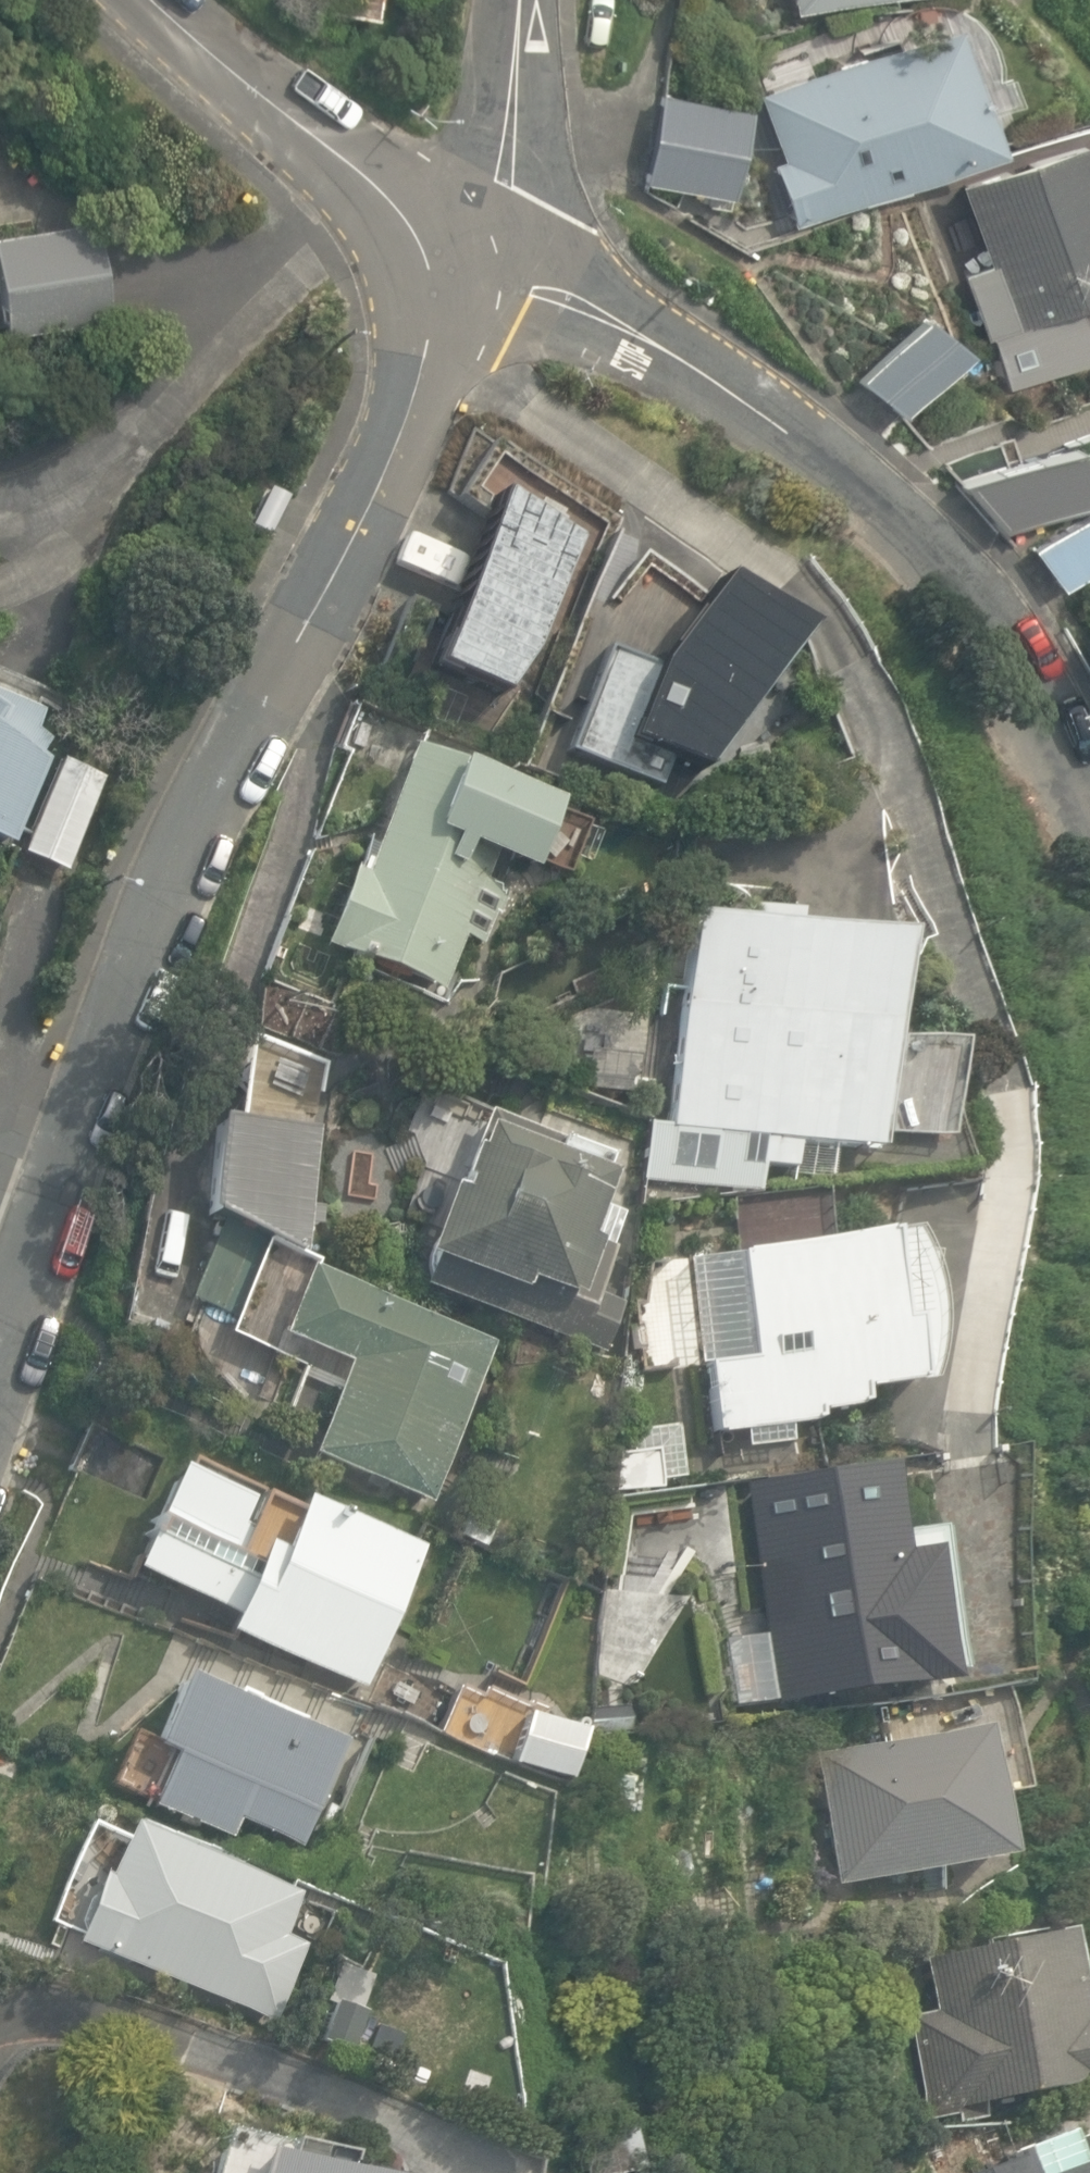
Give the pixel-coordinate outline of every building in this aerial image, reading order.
[(376,19),(378,0),(327,0),(326,12),(376,19)] [(762,150),(787,217),(991,144),(945,18),(751,88),(772,146),(762,150)] [(644,179),(724,192),(738,105),(657,93),(644,179)] [(982,340),(1089,299),(1089,119),(1065,128),(1068,138),(956,181),(986,261),(957,273),(982,340)] [(909,313),(856,381),(898,414),(951,346),(909,313)] [(1082,488),(1063,434),(950,474),(992,519),(1082,488)] [(257,526),(275,535),(294,499),(276,490),(257,526)] [(1056,576),(1089,550),(1089,499),(1088,500),(1086,497),(1029,540),(1056,576)] [(500,696),(530,653),(570,545),(495,499),(429,669),(500,696)] [(704,600),(639,555),(606,597),(590,591),(546,713),(578,725),(567,756),(658,789),(668,761),(698,771),(795,637),(716,584),(704,600)] [(0,728),(0,846),(3,847),(34,772),(23,765),(33,749),(0,728)] [(410,746),(361,876),(351,872),(324,945),(446,990),(466,937),(487,945),(507,891),(482,881),(492,857),(532,872),(558,802),(410,746)] [(21,856),(67,874),(103,782),(57,764),(21,856)] [(798,930),(800,907),(754,904),(753,920),(683,914),(667,1128),(644,1125),(638,1181),(760,1192),(763,1166),(790,1169),(790,1176),(832,1180),(835,1147),(880,1151),(881,1135),(945,1140),(953,1043),(904,1039),(903,1060),(888,1059),(898,938),(798,930)] [(600,952),(566,967),(575,987),(609,972),(600,952)] [(461,1040),(481,1016),(460,999),(440,1023),(461,1040)] [(424,1284),(602,1350),(619,1306),(594,1297),(611,1250),(582,1239),(605,1177),(552,1158),(558,1141),(486,1115),(473,1152),(468,1150),(457,1179),(461,1181),(458,1191),(447,1187),(422,1256),(433,1260),(424,1284)] [(216,1121),(205,1214),(302,1259),(307,1226),(321,1227),(324,1204),(305,1202),(313,1132),(216,1121)] [(911,1254),(900,1231),(735,1252),(748,1358),(704,1363),(713,1437),(815,1424),(814,1416),(855,1411),(853,1395),(922,1383),(926,1364),(929,1338),(927,1311),(926,1302),(932,1257),(911,1254)] [(203,1261),(189,1301),(236,1317),(250,1276),(203,1261)] [(309,1451),(429,1502),(497,1344),(311,1264),(279,1337),(345,1366),(309,1451)] [(74,1467),(148,1499),(166,1458),(92,1426),(74,1467)] [(655,1483),(653,1455),(613,1458),(615,1486),(655,1483)] [(744,1483),(771,1705),(913,1688),(912,1686),(944,1682),(927,1550),(897,1554),(886,1466),(744,1483)] [(290,1516),(173,1469),(131,1573),(233,1613),(224,1635),(364,1691),(421,1549),(296,1499),(290,1516)] [(487,1549),(496,1522),(466,1513),(457,1540),(487,1549)] [(238,1819),(304,1845),(344,1742),(181,1678),(153,1749),(171,1756),(151,1806),(230,1837),(238,1819)] [(594,1731),(595,1736),(628,1734),(626,1707),(589,1709),(591,1731),(594,1731)] [(513,1758),(569,1776),(582,1734),(526,1716),(513,1758)] [(834,1887),(996,1863),(976,1735),(814,1760),(834,1887)] [(297,1891),(127,1826),(123,1838),(87,1824),(49,1920),(79,1931),(74,1943),(276,2021),(305,1946),(280,1936),(297,1891)] [(921,2117),(1072,2088),(1073,2094),(1089,2091),(1089,2058),(1082,2017),(1073,2019),(1057,1934),(921,1960),(931,2013),(903,2019),(921,2117)] [(349,2054),(364,2013),(333,2002),(319,2043),(349,2054)] [(588,2127),(596,2161),(636,2151),(628,2117),(588,2127)] [(272,2166),(279,2134),(260,2130),(238,2126),(212,2147),(199,2172),(303,2172),(272,2166)] [(1077,2165),(1064,2132),(1008,2154),(1009,2159),(970,2172),(1089,2172),(1089,2160),(1077,2165)] [(309,2163),(307,2172),(354,2172),(309,2163)]
